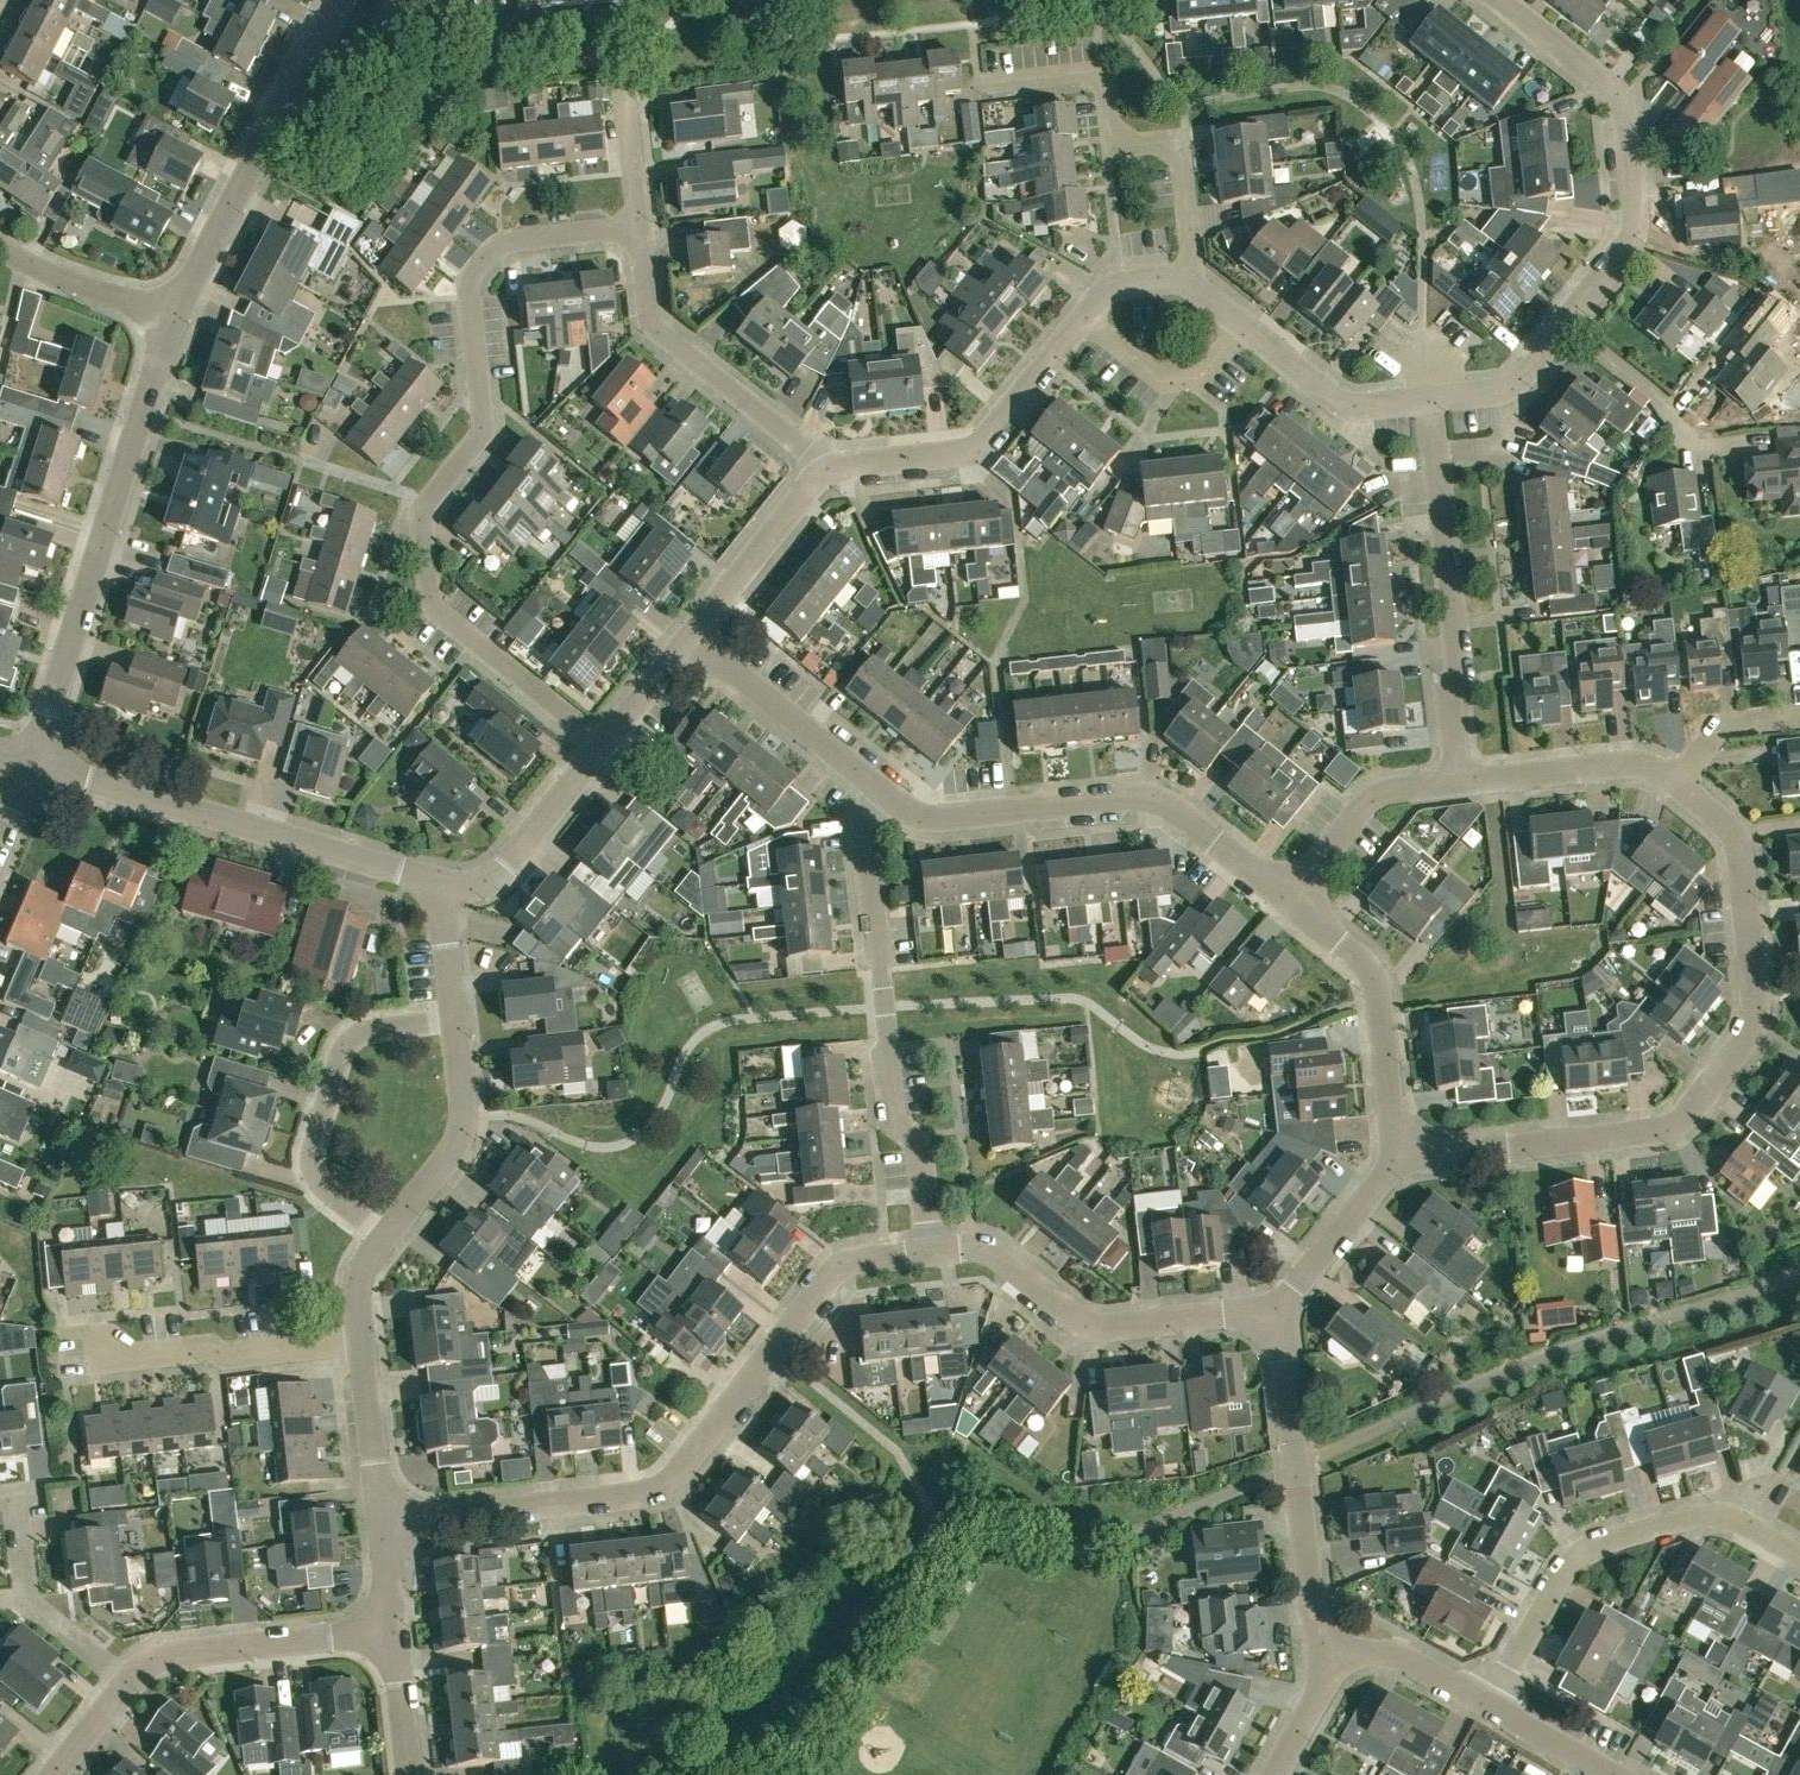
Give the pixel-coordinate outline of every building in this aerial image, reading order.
[(87,0),(37,0),(32,9),(66,26),(75,9),(104,25),(110,12),(87,0)] [(168,0),(151,0),(145,11),(159,18),(168,0)] [(1190,31),(1189,21),(1205,20),(1203,0),(1175,0),(1177,17),(1170,18),(1171,33),(1190,31)] [(1230,17),(1228,0),(1203,0),(1205,20),(1230,17)] [(1233,49),(1235,63),(1246,62),(1245,48),(1241,16),(1255,14),(1256,23),(1260,25),(1269,24),(1266,1),(1255,2),(1255,0),(1228,0),(1230,17),(1233,49)] [(1310,0),(1272,0),(1274,13),(1275,25),(1297,22),(1298,33),(1313,31),(1311,8),(1310,0)] [(1311,8),(1313,31),(1325,30),(1323,7),(1336,6),(1337,6),(1336,0),(1310,0),(1311,8)] [(1352,11),(1363,10),(1367,10),(1369,7),(1374,0),(1336,0),(1337,6),(1336,6),(1337,14),(1352,12),(1352,11)] [(1397,0),(1378,0),(1374,6),(1385,15),(1397,0)] [(1415,0),(1397,0),(1385,15),(1396,24),(1415,0)] [(1428,7),(1419,0),(1415,0),(1396,24),(1407,33),(1428,7)] [(1589,0),(1550,0),(1549,0),(1588,31),(1604,12),(1589,0)] [(1604,12),(1604,11),(1602,10),(1609,0),(1589,0),(1604,12)] [(1669,17),(1674,11),(1660,0),(1658,0),(1654,6),(1669,17)] [(261,46),(276,18),(243,1),(229,29),(261,46)] [(50,56),(66,26),(32,9),(17,38),(50,56)] [(1431,61),(1458,26),(1438,10),(1410,44),(1431,61)] [(138,45),(147,27),(121,13),(112,31),(138,45)] [(1641,25),(1655,36),(1660,29),(1646,18),(1641,25)] [(1714,57),(1734,32),(1716,18),(1689,52),(1686,52),(1682,51),(1680,52),(1677,54),(1676,56),(1676,59),(1677,62),(1678,66),(1670,76),(1700,100),(1675,131),(1694,146),(1745,82),(1724,65),(1719,70),(1713,66),(1718,60),(1714,57)] [(229,29),(211,19),(204,32),(222,42),(214,57),(246,74),(261,46),(229,29)] [(1163,24),(1154,25),(1153,25),(1154,37),(1164,36),(1164,34),(1163,24)] [(1441,89),(1478,42),(1458,26),(1431,61),(1442,70),(1432,82),(1441,89)] [(1367,43),(1378,29),(1377,28),(1351,31),(1340,32),(1339,32),(1341,52),(1362,49),(1367,43)] [(203,67),(210,53),(169,31),(162,45),(170,49),(170,50),(201,66),(203,67)] [(88,54),(95,41),(77,32),(71,44),(88,54)] [(34,85),(50,56),(17,38),(1,68),(34,85)] [(1471,93),(1498,58),(1478,42),(1441,89),(1450,97),(1460,84),(1471,93)] [(1326,43),(1314,44),(1316,59),(1324,58),(1328,58),(1326,43)] [(1644,60),(1652,50),(1642,43),(1634,53),(1644,60)] [(1306,60),(1316,59),(1314,44),(1304,45),(1306,60)] [(1224,64),(1235,63),(1233,49),(1222,50),(1224,64)] [(192,82),(201,66),(170,50),(161,66),(192,82)] [(1367,50),(1360,59),(1373,70),(1380,61),(1367,50)] [(1253,52),(1255,71),(1269,69),(1267,51),(1253,52)] [(934,116),(946,115),(943,93),(960,91),(956,53),(927,56),(928,63),(933,102),(934,116)] [(1170,75),(1210,70),(1208,56),(1168,61),(1170,75)] [(1492,109),(1520,75),(1498,58),(1471,93),(1492,109)] [(94,93),(100,81),(62,61),(56,74),(94,93)] [(875,109),(871,70),(870,63),(842,66),(846,105),(863,103),(866,124),(877,123),(875,109)] [(910,149),(921,147),(918,125),(916,104),(933,102),(928,63),(900,67),(907,126),(910,149)] [(907,126),(900,67),(871,70),(875,109),(892,107),(894,128),(907,126)] [(1405,95),(1414,84),(1405,76),(1396,88),(1405,95)] [(215,131),(232,99),(197,81),(180,112),(215,131)] [(589,83),(588,83),(591,101),(602,100),(601,94),(600,82),(597,82),(589,83)] [(676,144),(724,139),(720,106),(754,102),(752,86),(707,91),(708,106),(672,110),(676,144)] [(543,103),(542,88),(542,87),(526,88),(526,90),(528,104),(543,103)] [(495,110),(493,89),(476,91),(479,112),(495,110)] [(103,92),(96,105),(110,112),(117,99),(103,92)] [(1425,111),(1434,100),(1425,93),(1416,104),(1425,111)] [(1054,110),(1052,97),(1033,99),(1036,129),(1015,131),(1016,144),(1030,142),(1070,137),(1077,137),(1074,108),(1054,110)] [(26,114),(30,107),(17,100),(14,105),(0,126),(1,126),(12,134),(26,114)] [(603,157),(599,118),(604,117),(602,100),(590,102),(592,118),(570,120),(568,104),(562,105),(569,161),(603,157)] [(1433,118),(1443,107),(1434,100),(1425,111),(1433,118)] [(966,143),(981,140),(977,103),(961,105),(966,143)] [(569,161),(562,105),(556,106),(558,122),(537,124),(535,108),(529,109),(536,165),(569,161)] [(501,169),(536,165),(529,109),(523,110),(525,126),(497,130),(501,169)] [(1540,128),(1533,109),(1499,123),(1501,136),(1519,134),(1522,154),(1503,156),(1504,168),(1563,160),(1560,126),(1540,128)] [(183,192),(201,158),(166,140),(173,126),(148,113),(133,140),(157,153),(147,172),(183,192)] [(1219,169),(1267,164),(1264,141),(1290,138),(1287,113),(1233,119),(1235,134),(1215,136),(1219,169)] [(68,141),(78,124),(65,117),(54,132),(40,152),(54,162),(67,141),(68,141)] [(1451,138),(1460,126),(1451,119),(1442,130),(1451,138)] [(40,152),(54,132),(42,124),(28,144),(40,152)] [(990,144),(1015,141),(1013,128),(988,131),(990,144)] [(442,181),(435,176),(430,172),(426,177),(472,211),(492,183),(460,159),(463,155),(450,145),(449,146),(437,137),(431,146),(443,155),(447,158),(455,164),(442,181)] [(985,177),(998,176),(1073,166),(1070,137),(1030,142),(1032,159),(1011,161),(983,165),(985,177)] [(881,143),(882,158),(902,156),(900,141),(881,143)] [(840,163),(859,161),(858,152),(857,142),(853,143),(838,144),(839,149),(840,163)] [(1327,157),(1343,155),(1342,142),(1325,144),(1327,157)] [(31,166),(3,148),(0,152),(0,189),(11,196),(31,166)] [(750,170),(784,166),(782,149),(748,153),(750,170)] [(684,213),(734,207),(730,175),(750,173),(750,170),(748,153),(710,157),(711,171),(679,175),(684,213)] [(1328,171),(1345,169),(1343,155),(1327,157),(1328,171)] [(170,218),(117,190),(124,176),(89,158),(61,211),(68,215),(80,191),(103,203),(102,204),(119,213),(112,228),(153,250),(170,218)] [(1510,211),(1512,212),(1546,217),(1548,197),(1567,195),(1563,160),(1504,168),(1495,169),(1496,178),(1505,177),(1506,177),(1508,198),(1510,211)] [(1269,187),(1267,164),(1219,169),(1223,202),(1240,200),(1243,221),(1297,201),(1295,184),(1269,187)] [(60,186),(31,166),(11,196),(27,207),(24,211),(36,220),(40,215),(41,216),(60,186)] [(1013,174),(998,176),(999,184),(1000,186),(1014,185),(1035,182),(1036,200),(1076,195),(1073,166),(1013,174)] [(409,185),(397,176),(387,190),(388,191),(398,198),(398,199),(409,185)] [(472,211),(426,177),(423,182),(436,192),(423,209),(409,200),(406,204),(452,238),(472,211)] [(1738,244),(1733,205),(1758,203),(1755,177),(1723,180),(1725,197),(1684,202),(1689,246),(1710,243),(1711,248),(1738,244)] [(388,212),(398,198),(388,191),(387,190),(383,187),(373,201),(377,204),(388,212)] [(1087,223),(1083,194),(1076,195),(1036,200),(1023,201),(1024,213),(1046,211),(1047,227),(1087,223)] [(1353,214),(1366,225),(1379,208),(1366,198),(1353,214)] [(1023,203),(1005,205),(1007,215),(1024,213),(1023,203)] [(452,238),(406,204),(403,209),(416,219),(403,237),(390,227),(386,232),(432,265),(452,238)] [(350,249),(346,247),(363,224),(334,208),(312,248),(273,228),(255,262),(296,283),(305,266),(333,281),(350,249)] [(68,215),(61,211),(52,228),(64,235),(73,218),(68,215)] [(1557,256),(1534,238),(1551,218),(1546,217),(1512,212),(1508,218),(1513,222),(1495,245),(1505,253),(1506,252),(1539,279),(1557,256)] [(691,275),(730,271),(728,253),(751,250),(747,218),(714,222),(716,239),(687,242),(691,275)] [(1465,220),(1458,228),(1479,245),(1484,238),(1485,236),(1481,233),(1465,220)] [(383,229),(373,221),(362,235),(373,243),(383,229)] [(1293,240),(1272,224),(1243,260),(1269,281),(1289,256),(1302,266),(1323,240),(1305,225),(1293,240)] [(1245,229),(1222,237),(1228,254),(1251,246),(1245,229)] [(411,294),(432,265),(386,232),(383,237),(397,247),(379,270),(411,294)] [(1451,236),(1447,242),(1459,251),(1466,242),(1454,232),(1451,236)] [(1045,247),(1055,246),(1054,235),(1043,236),(1045,247)] [(1322,325),(1352,289),(1335,275),(1349,257),(1329,241),(1304,271),(1317,281),(1306,295),(1308,296),(1300,307),(1322,325)] [(985,267),(992,258),(992,257),(981,248),(973,258),(984,268),(985,267)] [(1530,301),(1537,293),(1536,289),(1533,286),(1539,279),(1506,252),(1505,253),(1488,274),(1522,300),(1522,299),(1526,302),(1530,301)] [(1049,283),(1019,258),(1008,272),(992,258),(985,267),(984,268),(1031,305),(1049,283)] [(312,353),(316,345),(302,338),(315,314),(287,299),(296,283),(255,262),(238,295),(277,316),(270,330),(283,337),(298,346),(299,346),(312,353)] [(739,335),(765,356),(792,323),(787,320),(779,313),(789,300),(798,289),(778,266),(763,279),(735,302),(750,321),(739,335)] [(1487,275),(1475,266),(1459,286),(1455,283),(1452,287),(1442,280),(1436,286),(1468,312),(1477,300),(1504,322),(1522,300),(1488,274),(1487,275)] [(1031,305),(984,268),(994,276),(983,289),(968,276),(967,277),(961,272),(954,280),(960,285),(961,285),(1008,323),(1025,301),(1031,306),(1031,305)] [(1721,298),(1730,287),(1714,274),(1705,285),(1721,298)] [(585,325),(587,339),(590,369),(591,375),(609,358),(607,335),(600,336),(597,315),(614,313),(610,275),(580,279),(581,286),(585,325)] [(960,286),(947,277),(940,286),(952,296),(953,295),(969,308),(959,320),(990,345),(1008,323),(961,285),(960,285),(960,286)] [(1378,331),(1403,299),(1383,283),(1368,302),(1352,289),(1322,325),(1345,343),(1353,332),(1355,334),(1365,321),(1378,331)] [(571,347),(572,347),(570,326),(585,325),(581,286),(553,290),(560,348),(562,348),(571,347)] [(1691,305),(1668,288),(1639,325),(1670,350),(1691,323),(1708,336),(1727,312),(1702,292),(1691,305)] [(560,348),(553,290),(524,293),(529,331),(546,329),(548,350),(560,348)] [(792,323),(765,356),(791,377),(802,363),(823,373),(841,337),(849,320),(843,315),(851,306),(837,294),(804,333),(792,323)] [(1751,410),(1784,369),(1763,353),(1778,334),(1773,330),(1787,312),(1765,294),(1725,344),(1739,355),(1717,383),(1751,410)] [(1409,323),(1416,314),(1402,303),(1395,313),(1409,323)] [(959,320),(948,312),(941,321),(958,335),(947,348),(977,373),(995,350),(990,345),(959,320)] [(23,356),(32,326),(18,322),(9,352),(23,356)] [(266,380),(275,350),(278,351),(285,354),(299,348),(299,346),(298,346),(283,337),(270,330),(253,322),(247,342),(220,333),(211,362),(253,375),(266,380)] [(882,364),(887,411),(920,407),(918,390),(917,377),(942,374),(922,328),(897,331),(900,362),(882,364)] [(865,366),(862,335),(841,337),(823,373),(822,376),(850,373),(855,415),(887,411),(882,364),(865,366)] [(102,381),(112,350),(77,340),(73,353),(40,343),(35,360),(67,370),(102,381)] [(441,385),(409,360),(412,357),(393,341),(386,351),(404,365),(390,383),(378,373),(375,377),(419,412),(441,385)] [(571,347),(562,348),(564,362),(573,361),(571,347)] [(624,445),(646,418),(633,407),(653,382),(627,361),(593,403),(606,413),(597,424),(624,445)] [(255,426),(261,409),(263,401),(254,390),(249,388),(253,375),(211,362),(201,392),(228,400),(223,416),(255,426)] [(93,411),(102,381),(67,370),(58,401),(93,411)] [(333,389),(346,396),(349,397),(356,384),(340,376),(333,389)] [(419,412),(375,377),(370,382),(383,392),(369,409),(357,399),(354,403),(398,438),(419,412)] [(1607,403),(1580,381),(1560,405),(1594,431),(1604,419),(1622,434),(1642,409),(1618,390),(1607,403)] [(41,399),(3,387),(0,395),(0,401),(37,413),(41,399)] [(330,390),(322,404),(336,411),(343,397),(330,390)] [(82,443),(44,431),(48,416),(36,413),(37,413),(0,401),(0,419),(26,428),(16,458),(15,457),(15,458),(66,474),(71,457),(77,459),(82,443)] [(1051,451),(1078,418),(1057,401),(1031,434),(1051,451)] [(376,465),(398,438),(354,403),(350,408),(362,418),(345,440),(376,465)] [(698,456),(689,448),(707,426),(681,405),(669,421),(661,430),(650,421),(631,445),(655,464),(662,455),(675,466),(684,473),(698,456)] [(1594,431),(1560,405),(1541,429),(1559,444),(1551,452),(1547,467),(1569,474),(1584,479),(1586,471),(1587,467),(1598,453),(1584,443),(1594,431)] [(1248,485),(1249,485),(1240,496),(1247,502),(1256,491),(1255,490),(1302,432),(1282,415),(1277,421),(1263,410),(1241,437),(1255,449),(1268,459),(1267,461),(1248,485)] [(1034,514),(1098,434),(1078,418),(1051,451),(1061,459),(1051,471),(1055,474),(1030,504),(1032,505),(1028,509),(1034,514)] [(257,420),(255,426),(258,427),(262,429),(281,434),(284,426),(264,420),(257,420)] [(1798,425),(1777,427),(1779,442),(1777,442),(1779,458),(1745,462),(1748,498),(1782,495),(1784,515),(1799,514),(1799,440),(1798,425)] [(1285,495),(1296,482),(1295,481),(1322,448),(1302,432),(1255,490),(1256,491),(1264,497),(1273,486),(1285,495)] [(1088,489),(1119,450),(1098,434),(1034,514),(1032,517),(1047,529),(1067,503),(1060,497),(1070,485),(1074,488),(1079,482),(1088,489)] [(555,500),(562,491),(546,478),(556,465),(526,440),(508,463),(555,500)] [(731,499),(757,467),(733,448),(713,472),(699,462),(682,484),(707,504),(719,489),(731,499)] [(1290,531),(1296,523),(1295,523),(1342,464),(1322,448),(1295,481),(1296,482),(1308,492),(1288,517),(1291,519),(1285,527),(1290,531)] [(244,489),(251,466),(214,454),(209,468),(187,461),(177,492),(221,506),(227,484),(244,489)] [(1033,477),(1043,464),(1035,457),(1022,473),(1002,457),(991,471),(1011,487),(1019,493),(1025,485),(1033,477)] [(1222,484),(1219,457),(1192,460),(1203,552),(1203,556),(1226,554),(1223,532),(1211,533),(1209,518),(1208,518),(1207,510),(1225,507),(1229,503),(1226,483),(1222,484)] [(61,508),(67,492),(61,490),(66,474),(15,458),(10,472),(20,475),(20,477),(28,480),(23,496),(61,508)] [(604,483),(617,467),(609,460),(596,475),(604,483)] [(1203,552),(1192,460),(1167,463),(1173,521),(1175,531),(1190,530),(1191,536),(1192,536),(1194,553),(1203,552)] [(555,500),(508,463),(513,468),(496,489),(543,527),(551,518),(534,505),(544,492),(555,501),(555,500)] [(1173,521),(1167,463),(1140,466),(1144,495),(1133,496),(1131,503),(1115,497),(1103,528),(1136,540),(1141,524),(1173,521)] [(1336,514),(1363,481),(1342,464),(1295,523),(1296,523),(1304,530),(1314,517),(1317,519),(1327,507),(1336,514)] [(1547,467),(1536,464),(1532,476),(1534,487),(1523,488),(1525,503),(1516,504),(1517,518),(1565,512),(1563,494),(1568,493),(1566,482),(1569,474),(1547,467)] [(257,466),(253,481),(268,485),(273,471),(257,466)] [(1695,519),(1688,474),(1652,479),(1659,528),(1679,525),(1683,553),(1717,549),(1712,516),(1695,519)] [(0,487),(0,506),(13,510),(18,494),(18,493),(5,489),(0,487)] [(543,527),(496,489),(478,512),(509,536),(519,523),(536,537),(543,527)] [(576,502),(562,491),(555,500),(569,511),(576,502)] [(238,511),(221,506),(177,492),(167,527),(227,545),(238,511)] [(366,550),(376,517),(338,505),(340,500),(323,495),(320,506),(335,511),(329,532),(313,527),(312,533),(366,550)] [(974,550),(976,564),(977,580),(979,598),(990,596),(988,579),(986,564),(990,564),(988,548),(1000,547),(1000,548),(1014,547),(1010,511),(996,513),(995,504),(969,507),(974,550)] [(667,505),(659,515),(670,524),(674,518),(673,510),(667,505)] [(52,538),(8,524),(13,510),(0,506),(0,543),(1,543),(0,546),(0,583),(15,588),(22,566),(41,572),(52,538)] [(520,545),(509,536),(478,512),(473,507),(454,531),(484,555),(495,541),(512,555),(520,545)] [(948,553),(974,550),(969,507),(943,510),(948,553)] [(291,508),(287,523),(302,527),(306,513),(291,508)] [(606,512),(602,508),(593,519),(602,527),(607,521),(606,512)] [(689,559),(662,538),(672,526),(670,524),(659,515),(650,508),(639,521),(642,523),(625,545),(638,555),(671,582),(689,559)] [(923,556),(948,553),(943,510),(918,513),(923,556)] [(1567,530),(1565,512),(1517,518),(1519,531),(1528,530),(1530,544),(1588,537),(1588,538),(1592,538),(1591,527),(1567,530)] [(897,559),(909,557),(912,588),(926,586),(924,570),(923,556),(918,513),(892,516),(897,559)] [(1069,543),(1081,528),(1067,517),(1055,532),(1069,543)] [(1085,523),(1081,528),(1069,543),(1079,552),(1096,532),(1085,523)] [(551,533),(543,527),(536,537),(543,543),(551,533)] [(1312,562),(1313,572),(1386,565),(1383,538),(1373,539),(1372,527),(1349,529),(1350,541),(1341,542),(1343,559),(1312,562)] [(356,582),(366,550),(312,533),(310,538),(326,543),(319,565),(303,560),(302,565),(356,582)] [(848,582),(865,562),(832,535),(815,555),(848,582)] [(1607,536),(1592,538),(1594,549),(1608,547),(1607,536)] [(1574,550),(1581,549),(1589,548),(1588,538),(1588,537),(1530,544),(1532,559),(1522,560),(1524,574),(1571,568),(1569,550),(1574,549),(1574,550)] [(1290,551),(1297,548),(1284,538),(1274,550),(1278,553),(1290,551)] [(654,604),(671,582),(638,555),(625,545),(608,566),(605,564),(596,576),(618,593),(627,582),(654,604)] [(832,602),(848,582),(815,555),(799,575),(832,602)] [(224,590),(229,571),(197,561),(191,580),(224,590)] [(977,580),(976,564),(966,565),(968,581),(976,580),(979,602),(980,602),(979,598),(977,580)] [(345,615),(356,582),(302,565),(300,571),(315,576),(307,603),(345,615)] [(1389,590),(1386,565),(1313,572),(1297,574),(1294,574),(1295,585),(1330,581),(1331,596),(1389,590)] [(1573,586),(1571,568),(1524,574),(1525,586),(1535,585),(1537,601),(1549,600),(1551,616),(1596,611),(1594,594),(1580,596),(1579,586),(1573,586)] [(926,586),(936,585),(934,569),(924,570),(926,586)] [(587,587),(596,576),(588,570),(579,581),(587,587)] [(816,622),(832,602),(799,575),(783,595),(816,622)] [(619,649),(636,627),(609,605),(618,593),(596,576),(587,587),(602,600),(585,622),(619,649)] [(259,602),(267,605),(271,606),(278,583),(266,579),(259,602)] [(169,599),(150,593),(138,589),(137,593),(131,596),(129,603),(132,608),(128,621),(155,630),(154,635),(171,641),(179,615),(195,620),(205,591),(175,582),(169,599)] [(866,583),(860,591),(873,602),(879,594),(866,583)] [(18,590),(0,585),(0,601),(13,605),(18,590)] [(1781,589),(1782,599),(1783,607),(1787,639),(1787,645),(1799,643),(1799,587),(1781,589)] [(1261,608),(1285,607),(1284,588),(1260,589),(1261,608)] [(1771,608),(1783,607),(1782,599),(1781,589),(1769,591),(1771,608)] [(1258,590),(1254,590),(1248,591),(1250,606),(1255,605),(1260,605),(1258,590)] [(1295,626),(1391,616),(1389,590),(1331,596),(1333,611),(1294,615),(1295,626)] [(867,610),(873,602),(860,591),(854,599),(867,610)] [(232,595),(221,592),(217,605),(228,608),(232,595)] [(820,641),(821,639),(828,631),(816,622),(783,595),(766,616),(788,634),(799,643),(806,634),(808,632),(820,641)] [(550,599),(546,605),(558,615),(562,609),(550,599)] [(19,643),(3,638),(12,610),(0,606),(0,681),(7,683),(19,643)] [(515,639),(533,616),(522,607),(504,630),(515,639)] [(1787,645),(1787,639),(1783,607),(1771,608),(1769,609),(1769,614),(1756,615),(1759,637),(1742,639),(1747,682),(1777,679),(1775,664),(1775,659),(1789,658),(1787,645)] [(1722,685),(1718,646),(1731,645),(1727,609),(1714,610),(1714,619),(1701,620),(1703,643),(1686,644),(1687,654),(1678,655),(1678,660),(1677,660),(1679,678),(1690,677),(1691,688),(1722,685)] [(303,635),(307,621),(278,613),(274,627),(303,635)] [(1615,614),(1603,615),(1605,633),(1617,632),(1615,614)] [(527,648),(545,626),(533,616),(515,639),(527,648)] [(788,634),(766,616),(757,627),(779,644),(788,634)] [(1394,642),(1391,616),(1295,626),(1296,640),(1350,634),(1352,646),(1394,642)] [(1626,648),(1622,648),(1624,664),(1627,690),(1637,689),(1639,703),(1669,700),(1664,662),(1677,660),(1678,660),(1678,655),(1674,620),(1654,622),(1655,635),(1650,636),(1652,658),(1634,660),(1627,655),(1626,648)] [(610,671),(616,664),(615,659),(613,657),(619,649),(585,622),(568,644),(602,671),(602,670),(604,672),(610,671)] [(834,623),(828,631),(841,642),(847,634),(834,623)] [(346,696),(386,646),(363,627),(336,661),(332,658),(319,674),(313,682),(323,689),(328,682),(342,666),(356,677),(342,693),(346,696)] [(828,631),(821,639),(848,661),(855,653),(841,642),(828,631)] [(1627,690),(1624,664),(1622,648),(1620,637),(1619,637),(1594,640),(1597,663),(1578,665),(1583,709),(1614,706),(1612,692),(1627,690)] [(584,693),(602,671),(568,644),(550,666),(584,693)] [(864,707),(889,674),(880,667),(891,652),(882,645),(845,692),(864,707)] [(369,714),(409,664),(386,646),(346,696),(352,701),(365,685),(378,696),(366,712),(369,714)] [(1101,666),(1125,663),(1124,651),(1100,653),(1101,666)] [(1101,666),(1100,653),(1085,655),(1085,657),(1078,658),(1079,666),(1086,665),(1087,667),(1101,666)] [(1529,724),(1560,720),(1556,682),(1570,680),(1567,653),(1541,656),(1542,668),(1524,670),(1525,681),(1527,698),(1529,721),(1529,724)] [(1077,658),(1077,656),(1055,658),(1056,671),(1078,668),(1078,666),(1079,666),(1078,658),(1077,658)] [(1039,673),(1056,671),(1055,658),(1038,660),(1039,662),(1033,663),(1034,671),(1039,671),(1039,673)] [(1029,663),(1029,661),(1009,663),(1011,676),(1031,674),(1030,672),(1034,671),(1033,663),(1029,663)] [(1268,685),(1277,674),(1263,661),(1253,672),(1268,685)] [(176,705),(186,673),(156,663),(151,679),(114,668),(104,701),(147,715),(152,698),(176,705)] [(1375,678),(1374,663),(1337,667),(1339,682),(1353,681),(1356,706),(1402,701),(1399,676),(1375,678)] [(406,718),(433,684),(409,664),(369,714),(375,719),(388,703),(406,718)] [(1148,703),(1171,699),(1166,664),(1144,668),(1148,703)] [(893,678),(889,674),(864,707),(868,710),(881,721),(907,688),(918,674),(910,668),(899,682),(893,678)] [(465,669),(459,676),(470,685),(476,678),(465,669)] [(192,671),(186,690),(201,694),(206,676),(192,671)] [(1185,754),(1213,719),(1204,712),(1215,698),(1192,679),(1168,710),(1180,720),(1165,738),(1185,754)] [(523,713),(511,704),(484,682),(467,703),(494,724),(477,745),(516,776),(539,747),(512,726),(523,713)] [(1279,685),(1268,697),(1279,707),(1290,695),(1279,685)] [(926,703),(907,688),(881,721),(900,735),(926,703)] [(220,702),(216,719),(208,722),(206,733),(210,740),(208,746),(232,752),(232,751),(262,759),(271,724),(272,724),(286,728),(293,699),(270,693),(264,714),(253,711),(255,704),(238,699),(236,706),(220,702)] [(1114,740),(1139,737),(1134,693),(1110,696),(1114,740)] [(1318,710),(1332,708),(1330,694),(1316,696),(1318,710)] [(917,749),(943,716),(954,702),(949,699),(946,696),(935,710),(926,703),(900,735),(917,749)] [(1091,743),(1114,740),(1110,696),(1086,698),(1091,743)] [(1067,745),(1091,743),(1086,698),(1062,701),(1067,745)] [(1527,698),(1513,699),(1515,723),(1529,721),(1527,698)] [(1043,748),(1067,745),(1062,701),(1039,704),(1043,748)] [(1347,749),(1383,745),(1382,730),(1405,727),(1402,701),(1356,706),(1358,732),(1345,734),(1347,749)] [(1019,750),(1043,748),(1039,704),(1014,706),(1019,750)] [(1226,745),(1238,754),(1255,733),(1266,719),(1254,709),(1243,724),(1234,735),(1213,719),(1185,754),(1206,771),(1226,745)] [(953,725),(943,716),(917,749),(935,764),(961,731),(973,717),(965,711),(953,725)] [(736,734),(727,727),(727,720),(721,716),(715,717),(709,724),(694,713),(673,739),(677,742),(670,751),(696,772),(699,768),(704,772),(736,734)] [(346,755),(345,755),(349,740),(332,736),(297,726),(290,754),(307,759),(299,790),(333,799),(346,755)] [(1584,728),(1568,734),(1573,749),(1590,744),(1584,728)] [(1309,749),(1332,763),(1342,746),(1319,732),(1309,749)] [(1229,789),(1249,805),(1287,758),(1278,751),(1255,733),(1238,754),(1249,764),(1229,789)] [(724,787),(755,749),(736,734),(704,772),(699,768),(696,772),(691,778),(701,786),(705,789),(714,779),(724,787)] [(376,739),(359,760),(376,773),(393,753),(376,739)] [(1799,739),(1786,741),(1787,758),(1779,759),(1781,777),(1773,777),(1775,794),(1783,794),(1783,796),(1799,795),(1799,739)] [(479,805),(461,791),(472,777),(458,766),(431,745),(408,774),(429,791),(428,793),(416,794),(419,820),(434,818),(455,835),(479,805)] [(745,804),(775,766),(755,749),(724,787),(725,788),(728,783),(743,795),(731,810),(741,818),(749,808),(745,804)] [(1287,758),(1249,805),(1270,822),(1288,798),(1300,808),(1320,784),(1308,774),(1287,758)] [(809,804),(790,789),(796,782),(775,766),(745,804),(749,808),(753,802),(768,815),(762,822),(774,831),(792,826),(809,804)] [(694,795),(701,786),(691,778),(684,787),(681,785),(671,796),(679,803),(687,793),(692,797),(694,795)] [(692,797),(687,793),(679,803),(686,809),(696,797),(694,795),(692,797)] [(1482,807),(1477,803),(1449,807),(1469,823),(1482,807)] [(637,829),(614,810),(594,834),(625,860),(636,847),(652,860),(673,835),(649,815),(637,829)] [(670,820),(685,832),(697,818),(688,810),(677,812),(670,820)] [(730,832),(741,818),(731,810),(720,824),(725,828),(730,832)] [(1559,818),(1564,860),(1565,876),(1581,875),(1581,873),(1602,870),(1603,882),(1608,882),(1610,870),(1611,869),(1611,870),(1616,841),(1593,843),(1589,815),(1559,818)] [(1518,880),(1550,877),(1548,861),(1564,860),(1559,818),(1529,822),(1532,847),(1514,849),(1518,880)] [(716,838),(725,828),(720,824),(711,835),(716,838)] [(1656,879),(1681,846),(1658,827),(1640,851),(1625,840),(1616,841),(1611,870),(1627,882),(1640,866),(1656,879)] [(811,852),(809,833),(788,836),(767,845),(771,877),(773,877),(773,883),(823,877),(821,851),(811,852)] [(611,909),(632,884),(616,871),(625,860),(594,834),(576,857),(599,876),(588,890),(611,909)] [(1392,921),(1417,889),(1404,878),(1423,855),(1398,836),(1373,869),(1386,879),(1368,902),(1371,904),(1372,911),(1384,920),(1390,919),(1392,921)] [(1788,838),(1791,871),(1799,871),(1799,837),(1788,838)] [(1656,879),(1666,887),(1654,902),(1681,924),(1683,922),(1701,898),(1688,888),(1706,865),(1681,846),(1656,879)] [(1172,891),(1170,876),(1167,853),(1143,856),(1150,920),(1159,919),(1156,898),(1158,898),(1173,896),(1172,891)] [(1000,922),(1010,921),(1008,900),(1022,898),(1017,855),(992,858),(1000,922)] [(1150,920),(1143,856),(1119,858),(1124,901),(1137,900),(1140,921),(1148,920),(1150,920)] [(1000,922),(992,858),(969,861),(974,904),(988,902),(993,942),(1002,941),(1000,922)] [(1102,926),(1113,924),(1110,903),(1124,901),(1119,858),(1095,861),(1100,904),(1099,904),(1102,926)] [(99,931),(99,932),(107,936),(115,917),(139,927),(153,893),(139,887),(146,872),(116,860),(108,879),(100,899),(101,899),(89,927),(99,931)] [(953,927),(963,926),(961,905),(974,904),(969,861),(946,864),(953,927)] [(1090,936),(1088,927),(1089,927),(1087,906),(1099,904),(1100,904),(1095,861),(1072,864),(1079,928),(1081,928),(1082,938),(1090,936)] [(953,927),(946,864),(922,866),(927,909),(941,907),(944,928),(953,927)] [(1079,928),(1072,864),(1048,867),(1053,910),(1067,908),(1069,930),(1079,928)] [(194,869),(183,908),(273,935),(281,909),(261,904),(266,886),(268,881),(217,866),(214,874),(194,869)] [(99,932),(99,931),(89,927),(101,899),(100,899),(108,879),(80,867),(66,900),(56,924),(57,924),(95,940),(99,932)] [(1170,876),(1172,891),(1188,904),(1199,890),(1179,875),(1170,876)] [(773,883),(773,877),(771,877),(760,878),(762,890),(780,888),(782,907),(826,903),(823,877),(773,883)] [(749,891),(762,890),(760,878),(748,879),(749,891)] [(579,901),(552,879),(534,901),(564,925),(573,915),(593,931),(611,909),(588,890),(579,901)] [(712,888),(711,879),(701,880),(702,889),(712,888)] [(1447,928),(1474,894),(1460,883),(1451,895),(1441,887),(1431,899),(1417,889),(1392,921),(1417,940),(1434,917),(1447,928)] [(41,961),(57,924),(56,924),(66,900),(31,885),(6,946),(41,961)] [(703,915),(704,915),(706,915),(709,915),(727,913),(724,888),(703,890),(700,890),(701,894),(703,915)] [(703,915),(701,894),(691,906),(689,908),(704,918),(703,915)] [(344,997),(366,922),(346,916),(348,909),(313,899),(292,974),(324,984),(322,991),(344,997)] [(557,968),(571,950),(580,939),(564,925),(534,901),(516,923),(540,943),(528,958),(532,959),(557,968)] [(1244,924),(1217,902),(1202,920),(1189,910),(1177,925),(1156,952),(1145,965),(1160,977),(1173,961),(1180,967),(1187,958),(1192,962),(1204,947),(1216,957),(1244,924)] [(768,942),(780,941),(779,934),(829,929),(826,903),(782,907),(785,927),(766,929),(768,942)] [(711,915),(712,935),(728,934),(727,914),(711,915)] [(1151,949),(1156,952),(1177,925),(1159,919),(1150,920),(1148,920),(1151,949)] [(1626,932),(1619,926),(1613,932),(1621,938),(1626,932)] [(755,944),(768,942),(766,929),(753,930),(755,944)] [(832,954),(829,929),(779,934),(780,941),(786,940),(788,959),(832,954)] [(1014,945),(1015,958),(1035,956),(1033,943),(1014,945)] [(1115,946),(1117,959),(1130,958),(1128,945),(1115,946)] [(1268,945),(1256,959),(1243,949),(1232,962),(1213,986),(1239,1007),(1254,988),(1270,1001),(1297,968),(1268,945)] [(1702,1018),(1721,994),(1698,976),(1708,963),(1686,946),(1666,970),(1679,980),(1669,993),(1702,1018)] [(507,1024),(553,1018),(551,993),(585,989),(584,977),(557,968),(532,959),(535,985),(503,989),(507,1024)] [(742,982),(762,980),(760,964),(741,965),(742,982)] [(75,988),(80,976),(63,969),(57,984),(74,991),(75,988)] [(49,1020),(55,1005),(10,985),(4,1001),(49,1020)] [(74,991),(61,1022),(95,1036),(109,1003),(75,988),(74,991)] [(294,1037),(303,1006),(261,993),(256,1010),(244,1007),(241,1020),(222,1014),(214,1044),(257,1057),(260,1046),(279,1051),(284,1034),(294,1037)] [(1702,1018),(1669,993),(1660,1005),(1647,995),(1628,1019),(1627,1019),(1646,1043),(1646,1042),(1660,1025),(1682,1043),(1702,1018)] [(1287,1026),(1300,1022),(1294,1004),(1281,1008),(1287,1026)] [(1181,1045),(1202,1027),(1193,1006),(1174,1030),(1181,1045)] [(1435,1060),(1476,1056),(1474,1040),(1489,1038),(1486,1007),(1458,1010),(1459,1025),(1431,1028),(1435,1060)] [(1646,1043),(1627,1019),(1619,1025),(1620,1030),(1589,1034),(1595,1088),(1627,1084),(1623,1056),(1643,1053),(1651,1049),(1646,1042),(1646,1043)] [(19,1080),(39,1089),(51,1062),(59,1042),(19,1024),(13,1038),(0,1032),(0,1072),(19,1080)] [(1087,1040),(1086,1026),(1070,1028),(1071,1042),(1087,1040)] [(113,1051),(122,1038),(108,1027),(98,1041),(113,1051)] [(607,1051),(625,1041),(616,1027),(599,1037),(607,1051)] [(79,1032),(73,1046),(87,1052),(93,1038),(79,1032)] [(585,1084),(583,1066),(579,1033),(545,1037),(547,1053),(511,1058),(515,1092),(562,1086),(585,1084)] [(1595,1088),(1589,1034),(1561,1037),(1561,1035),(1543,1037),(1546,1066),(1562,1064),(1565,1092),(1595,1088)] [(1317,1058),(1315,1041),(1269,1047),(1272,1075),(1294,1073),(1297,1091),(1342,1086),(1340,1074),(1345,1073),(1343,1057),(1338,1058),(1338,1055),(1317,1058)] [(1022,1063),(1020,1049),(980,1053),(983,1078),(1048,1071),(1047,1060),(1022,1063)] [(1477,1070),(1476,1056),(1435,1060),(1438,1091),(1466,1088),(1468,1103),(1496,1100),(1492,1068),(1477,1070)] [(1774,1087),(1799,1108),(1799,1069),(1788,1060),(1779,1071),(1784,1075),(1774,1087)] [(780,1082),(781,1092),(845,1085),(843,1061),(802,1065),(803,1080),(780,1082)] [(272,1129),(273,1126),(276,1114),(273,1108),(276,1097),(242,1087),(247,1072),(214,1062),(208,1085),(213,1094),(223,1097),(218,1113),(272,1129)] [(1073,1085),(1091,1083),(1090,1068),(1071,1070),(1073,1085)] [(986,1102),(1025,1097),(1023,1083),(1049,1081),(1048,1071),(983,1078),(986,1102)] [(21,1097),(24,1090),(6,1082),(3,1090),(21,1097)] [(119,1102),(123,1087),(105,1082),(100,1096),(119,1102)] [(848,1110),(845,1085),(781,1092),(782,1103),(806,1100),(808,1114),(836,1111),(848,1110)] [(1311,1146),(1318,1138),(1316,1120),(1346,1116),(1342,1086),(1297,1091),(1299,1106),(1283,1108),(1280,1112),(1283,1135),(1311,1146)] [(1789,1161),(1799,1169),(1799,1131),(1799,1128),(1797,1126),(1799,1122),(1799,1108),(1774,1087),(1754,1112),(1775,1127),(1764,1141),(1789,1161)] [(3,1090),(0,1088),(0,1133),(5,1135),(11,1122),(26,1128),(36,1104),(21,1097),(3,1090)] [(1026,1110),(1025,1097),(986,1102),(988,1126),(1053,1119),(1052,1108),(1026,1110)] [(1076,1117),(1095,1115),(1093,1099),(1074,1101),(1076,1117)] [(1208,1106),(1206,1110),(1225,1115),(1224,1105),(1208,1106)] [(839,1135),(836,1111),(808,1114),(771,1118),(772,1129),(798,1126),(799,1140),(839,1135)] [(271,1132),(272,1129),(218,1113),(213,1129),(203,1126),(194,1131),(187,1154),(220,1164),(224,1149),(258,1158),(261,1147),(267,1144),(271,1132)] [(1226,1118),(1222,1130),(1239,1135),(1242,1123),(1226,1118)] [(991,1151),(1031,1147),(1029,1132),(1054,1129),(1053,1119),(988,1126),(991,1151)] [(1211,1150),(1218,1141),(1205,1131),(1199,1139),(1211,1150)] [(777,1166),(842,1159),(839,1135),(799,1140),(801,1153),(776,1156),(777,1166)] [(1319,1181),(1297,1163),(1311,1146),(1283,1135),(1266,1156),(1278,1166),(1268,1179),(1260,1172),(1259,1173),(1299,1205),(1319,1181)] [(1764,1141),(1761,1138),(1752,1150),(1744,1143),(1720,1173),(1734,1183),(1727,1192),(1744,1205),(1750,1197),(1773,1169),(1791,1183),(1799,1190),(1799,1169),(1789,1161),(1764,1141)] [(1084,1162),(1092,1153),(1082,1145),(1070,1150),(1075,1155),(1084,1162)] [(502,1172),(555,1214),(580,1182),(535,1147),(526,1158),(518,1151),(502,1172)] [(680,1188),(704,1156),(697,1151),(673,1182),(680,1188)] [(777,1166),(776,1156),(758,1158),(752,1162),(752,1168),(777,1166)] [(777,1166),(752,1168),(749,1168),(743,1176),(742,1176),(748,1181),(764,1193),(771,1198),(772,1198),(778,1189),(770,1184),(760,1176),(778,1174),(778,1177),(803,1174),(805,1189),(844,1185),(842,1159),(777,1166)] [(17,1190),(25,1172),(0,1161),(0,1183),(17,1190)] [(1035,1223),(1076,1172),(1067,1165),(1051,1184),(1040,1175),(1015,1207),(1035,1223)] [(541,1232),(555,1214),(502,1172),(488,1189),(517,1212),(508,1224),(530,1241),(539,1230),(541,1232)] [(1054,1238),(1079,1207),(1068,1197),(1083,1178),(1076,1172),(1035,1223),(1054,1238)] [(1299,1205),(1259,1173),(1248,1186),(1252,1189),(1244,1199),(1236,1192),(1231,1188),(1222,1198),(1227,1204),(1226,1205),(1242,1230),(1258,1211),(1280,1229),(1299,1205)] [(1696,1208),(1693,1180),(1663,1183),(1667,1224),(1668,1239),(1716,1234),(1713,1206),(1696,1208)] [(39,1181),(33,1194),(47,1200),(52,1187),(39,1181)] [(1653,1241),(1668,1239),(1667,1224),(1663,1183),(1632,1186),(1635,1214),(1619,1216),(1622,1244),(1653,1241)] [(1594,1231),(1589,1186),(1553,1190),(1559,1242),(1582,1240),(1585,1264),(1615,1261),(1611,1229),(1594,1231)] [(1124,1190),(1114,1202),(1121,1208),(1122,1209),(1132,1197),(1124,1190)] [(1189,1269),(1219,1265),(1216,1237),(1239,1234),(1242,1230),(1226,1205),(1216,1191),(1196,1193),(1200,1222),(1184,1224),(1189,1269)] [(798,1225),(775,1207),(755,1192),(738,1214),(746,1220),(737,1232),(742,1236),(779,1265),(795,1243),(788,1238),(798,1225)] [(1079,1207),(1054,1238),(1072,1253),(1114,1202),(1105,1195),(1089,1215),(1079,1207)] [(107,1198),(88,1200),(90,1217),(108,1215),(107,1198)] [(1413,1225),(1426,1236),(1415,1250),(1431,1263),(1456,1283),(1465,1291),(1483,1270),(1473,1262),(1458,1249),(1473,1231),(1471,1230),(1477,1222),(1462,1209),(1456,1217),(1434,1199),(1413,1225)] [(1092,1269),(1118,1237),(1106,1228),(1121,1208),(1114,1202),(1072,1253),(1092,1269)] [(628,1239),(644,1219),(627,1205),(611,1225),(628,1239)] [(655,1205),(650,1211),(647,1216),(655,1222),(663,1211),(655,1205)] [(1184,1224),(1183,1208),(1163,1210),(1135,1213),(1139,1246),(1155,1244),(1159,1272),(1189,1269),(1184,1224)] [(499,1234),(470,1211),(455,1231),(513,1278),(538,1246),(530,1241),(508,1224),(499,1234)] [(763,1284),(779,1265),(742,1236),(737,1232),(720,1219),(705,1239),(703,1237),(692,1251),(703,1259),(723,1275),(734,1261),(763,1284)] [(305,1227),(290,1228),(290,1230),(293,1254),(308,1252),(305,1227)] [(183,1261),(197,1260),(195,1240),(194,1229),(180,1231),(183,1261)] [(264,1285),(278,1284),(277,1275),(295,1273),(290,1230),(259,1234),(264,1285)] [(484,1282),(497,1265),(455,1231),(441,1249),(457,1261),(476,1275),(467,1287),(483,1300),(492,1288),(484,1282)] [(264,1285),(259,1234),(227,1237),(232,1288),(247,1287),(246,1278),(262,1276),(263,1285),(264,1285)] [(130,1291),(144,1289),(143,1280),(160,1278),(156,1236),(124,1240),(130,1291)] [(232,1288),(227,1237),(195,1240),(197,1260),(200,1291),(215,1290),(215,1281),(231,1279),(232,1288)] [(130,1291),(124,1240),(93,1243),(98,1294),(113,1292),(112,1283),(128,1281),(129,1291),(130,1291)] [(98,1294),(93,1243),(61,1246),(61,1245),(44,1247),(49,1289),(66,1288),(67,1297),(81,1296),(80,1286),(97,1285),(98,1294)] [(608,1271),(623,1261),(613,1247),(598,1256),(608,1271)] [(1424,1286),(1388,1256),(1365,1284),(1402,1313),(1413,1299),(1441,1322),(1457,1303),(1463,1308),(1469,1300),(1463,1295),(1435,1272),(1424,1286)] [(728,1331),(744,1310),(714,1287),(723,1275),(703,1259),(686,1281),(699,1291),(691,1302),(728,1331)] [(1679,1295),(1693,1291),(1690,1278),(1676,1282),(1679,1295)] [(595,1279),(581,1296),(592,1305),(606,1288),(595,1279)] [(1657,1291),(1658,1298),(1673,1297),(1671,1282),(1664,1283),(1657,1291)] [(414,1342),(456,1338),(456,1336),(455,1324),(466,1323),(463,1293),(448,1295),(449,1311),(412,1315),(414,1342)] [(691,1303),(682,1296),(673,1308),(668,1304),(651,1327),(671,1342),(682,1328),(700,1341),(701,1349),(709,1355),(717,1354),(726,1343),(725,1335),(728,1331),(691,1302),(691,1303)] [(931,1314),(930,1305),(917,1306),(918,1316),(922,1357),(939,1355),(941,1379),(968,1376),(965,1348),(951,1349),(947,1313),(931,1314)] [(902,1318),(901,1308),(888,1309),(889,1319),(894,1360),(909,1359),(912,1383),(925,1381),(922,1357),(918,1316),(902,1318)] [(1372,1329),(1345,1308),(1326,1331),(1333,1337),(1329,1343),(1329,1351),(1341,1360),(1349,1359),(1353,1353),(1364,1362),(1375,1349),(1387,1359),(1406,1335),(1382,1316),(1372,1329)] [(576,1324),(604,1321),(589,1309),(576,1324)] [(505,1332),(541,1328),(503,1310),(505,1332)] [(873,1321),(872,1311),(860,1313),(864,1358),(851,1360),(854,1389),(868,1388),(865,1364),(882,1362),(885,1386),(897,1385),(894,1360),(889,1319),(873,1321)] [(569,1340),(609,1336),(608,1321),(567,1326),(569,1340)] [(35,1351),(33,1331),(0,1327),(0,1355),(35,1351)] [(473,1369),(472,1362),(475,1362),(472,1335),(456,1336),(456,1338),(414,1342),(417,1368),(455,1364),(457,1381),(491,1377),(490,1367),(473,1369)] [(1031,1355),(1012,1340),(999,1355),(984,1343),(975,1370),(983,1376),(972,1390),(981,1397),(996,1378),(1006,1386),(1031,1355)] [(1017,1395),(1003,1414),(1011,1421),(1051,1370),(1031,1355),(1006,1386),(1017,1395)] [(1696,1356),(1684,1360),(1686,1369),(1705,1364),(1703,1355),(1696,1356)] [(1205,1363),(1207,1379),(1189,1381),(1192,1403),(1195,1431),(1227,1428),(1225,1407),(1242,1405),(1238,1360),(1205,1363)] [(549,1382),(539,1365),(526,1366),(528,1384),(535,1443),(550,1441),(552,1457),(575,1454),(571,1412),(567,1380),(549,1382)] [(1779,1419),(1796,1389),(1754,1365),(1737,1396),(1742,1399),(1733,1416),(1764,1433),(1773,1416),(1779,1419)] [(1167,1396),(1164,1368),(1134,1371),(1138,1413),(1154,1411),(1157,1430),(1188,1426),(1184,1394),(1167,1396)] [(1000,1436),(1017,1449),(1029,1435),(1019,1427),(1034,1408),(1045,1417),(1070,1386),(1051,1370),(1011,1421),(1000,1436)] [(1093,1437),(1125,1433),(1123,1415),(1138,1413),(1134,1371),(1103,1375),(1106,1403),(1090,1405),(1093,1437)] [(491,1377),(457,1381),(452,1381),(454,1398),(421,1401),(422,1411),(419,1413),(417,1416),(418,1428),(477,1422),(477,1421),(474,1394),(479,1388),(493,1387),(492,1377),(491,1377)] [(581,1393),(569,1394),(571,1412),(575,1454),(622,1449),(619,1423),(616,1400),(630,1398),(629,1388),(604,1390),(592,1392),(590,1377),(579,1378),(581,1393)] [(1612,1392),(1608,1378),(1595,1382),(1599,1396),(1612,1392)] [(26,1457),(23,1428),(41,1426),(36,1385),(6,1389),(4,1393),(7,1418),(0,1419),(0,1460),(26,1457)] [(311,1403),(309,1385),(268,1390),(271,1422),(323,1416),(321,1401),(311,1403)] [(1694,1421),(1674,1427),(1686,1470),(1717,1461),(1714,1453),(1709,1435),(1724,1431),(1712,1386),(1695,1391),(1699,1405),(1690,1408),(1694,1421)] [(510,1387),(484,1389),(485,1405),(511,1404),(510,1387)] [(249,1406),(248,1391),(233,1392),(235,1407),(249,1406)] [(646,1416),(654,1400),(643,1394),(635,1410),(646,1416)] [(216,1446),(210,1395),(196,1397),(197,1407),(180,1408),(179,1399),(184,1450),(216,1446)] [(184,1450),(179,1399),(165,1401),(166,1411),(149,1412),(148,1402),(147,1403),(153,1453),(184,1450)] [(153,1453),(147,1403),(134,1404),(135,1414),(118,1415),(117,1406),(116,1406),(122,1457),(153,1453)] [(90,1460),(122,1457),(116,1406),(102,1408),(103,1417),(85,1419),(90,1460)] [(825,1429),(796,1407),(785,1420),(778,1415),(770,1425),(778,1431),(811,1457),(821,1443),(839,1457),(856,1436),(834,1418),(825,1429)] [(1639,1418),(1636,1407),(1620,1412),(1630,1447),(1632,1455),(1648,1451),(1656,1478),(1686,1470),(1674,1427),(1654,1433),(1649,1415),(1639,1418)] [(1594,1497),(1625,1488),(1615,1451),(1630,1447),(1620,1412),(1603,1416),(1605,1423),(1600,1425),(1596,1435),(1599,1444),(1581,1449),(1594,1497)] [(315,1435),(313,1418),(323,1417),(323,1416),(271,1422),(275,1453),(326,1447),(324,1433),(315,1435)] [(907,1435),(930,1432),(929,1417),(906,1420),(907,1435)] [(489,1423),(488,1420),(477,1421),(477,1422),(418,1428),(420,1440),(422,1443),(425,1444),(426,1453),(459,1450),(461,1466),(493,1463),(491,1445),(492,1445),(495,1442),(497,1438),(496,1427),(494,1424),(489,1422),(489,1423)] [(811,1457),(778,1431),(768,1444),(760,1438),(753,1447),(785,1473),(776,1484),(800,1503),(808,1492),(793,1480),(804,1466),(822,1480),(830,1471),(811,1457)] [(1552,1457),(1545,1432),(1526,1438),(1536,1474),(1554,1468),(1564,1505),(1594,1497),(1581,1449),(1552,1457)] [(1039,1443),(1029,1435),(1017,1449),(1028,1458),(1039,1443)] [(1193,1456),(1196,1456),(1202,1455),(1201,1442),(1191,1443),(1192,1456),(1193,1456)] [(236,1445),(229,1446),(230,1459),(244,1457),(244,1450),(236,1445)] [(318,1465),(316,1449),(326,1448),(326,1447),(275,1453),(279,1486),(330,1480),(328,1464),(318,1465)] [(520,1461),(522,1480),(532,1479),(530,1460),(520,1461)] [(1147,1480),(1163,1478),(1163,1474),(1155,1464),(1146,1464),(1147,1480)] [(1096,1467),(1082,1469),(1084,1482),(1098,1480),(1096,1467)] [(1525,1546),(1540,1518),(1530,1513),(1540,1493),(1535,1486),(1500,1467),(1484,1497),(1485,1503),(1492,1507),(1484,1523),(1525,1546)] [(768,1496),(739,1473),(729,1487),(721,1481),(713,1491),(721,1496),(754,1522),(764,1510),(783,1524),(800,1503),(776,1484),(768,1496)] [(189,1489),(203,1488),(201,1474),(187,1476),(189,1489)] [(89,1489),(91,1508),(109,1506),(107,1487),(89,1489)] [(754,1522),(721,1496),(711,1509),(704,1503),(696,1513),(732,1541),(724,1552),(747,1571),(756,1560),(737,1545),(748,1531),(766,1546),(773,1537),(754,1522)] [(1395,1516),(1393,1496),(1346,1501),(1350,1537),(1386,1533),(1388,1552),(1425,1548),(1423,1528),(1421,1514),(1421,1513),(1395,1516)] [(238,1512),(259,1510),(258,1501),(237,1503),(238,1512)] [(296,1519),(294,1502),(279,1504),(282,1536),(294,1535),(295,1546),(336,1541),(333,1515),(296,1519)] [(213,1538),(237,1535),(234,1509),(210,1512),(213,1538)] [(126,1511),(115,1513),(117,1523),(117,1527),(128,1526),(126,1511)] [(66,1538),(69,1565),(125,1559),(125,1558),(126,1555),(125,1547),(123,1545),(119,1545),(117,1523),(115,1513),(101,1514),(103,1533),(66,1538)] [(1430,1513),(1421,1514),(1423,1528),(1432,1527),(1430,1513)] [(1205,1585),(1210,1584),(1260,1579),(1256,1542),(1264,1541),(1262,1523),(1195,1531),(1201,1582),(1205,1585)] [(1525,1546),(1484,1523),(1476,1537),(1469,1534),(1463,1535),(1450,1558),(1485,1578),(1493,1563),(1510,1573),(1525,1546)] [(669,1539),(668,1531),(655,1532),(656,1541),(661,1583),(676,1581),(679,1605),(692,1604),(685,1538),(669,1539)] [(640,1543),(639,1534),(626,1535),(627,1544),(632,1587),(648,1585),(650,1609),(663,1607),(661,1583),(656,1541),(640,1543)] [(193,1606),(229,1601),(225,1571),(241,1569),(237,1535),(213,1538),(215,1550),(186,1553),(193,1606)] [(599,1547),(604,1590),(619,1588),(622,1612),(623,1612),(632,1611),(634,1611),(635,1611),(632,1587),(627,1544),(612,1546),(611,1537),(598,1539),(599,1547)] [(280,1591),(308,1588),(306,1571),(339,1568),(336,1541),(295,1546),(275,1548),(280,1591)] [(584,1549),(583,1541),(569,1542),(574,1588),(559,1590),(563,1619),(578,1618),(575,1593),(591,1591),(594,1615),(607,1614),(604,1590),(599,1547),(584,1549)] [(1704,1600),(1724,1563),(1700,1550),(1696,1558),(1695,1559),(1684,1578),(1672,1571),(1657,1599),(1680,1612),(1691,1592),(1704,1600)] [(177,1587),(173,1553),(155,1555),(158,1588),(177,1587)] [(125,1584),(123,1573),(126,1569),(125,1562),(125,1559),(69,1565),(72,1592),(110,1587),(113,1613),(135,1610),(132,1584),(125,1584)] [(430,1596),(439,1595),(480,1590),(479,1574),(503,1571),(502,1559),(436,1567),(438,1583),(428,1584),(430,1596)] [(1488,1620),(1487,1614),(1488,1611),(1472,1602),(1451,1591),(1460,1576),(1430,1559),(1414,1588),(1435,1600),(1424,1619),(1443,1630),(1446,1626),(1472,1641),(1478,1631),(1484,1629),(1488,1620)] [(1730,1640),(1750,1604),(1738,1598),(1749,1577),(1724,1563),(1704,1600),(1705,1600),(1697,1614),(1713,1623),(1710,1629),(1730,1640)] [(734,1589),(729,1575),(717,1580),(723,1594),(734,1589)] [(513,1601),(559,1596),(558,1583),(512,1588),(513,1601)] [(433,1624),(442,1623),(484,1618),(482,1602),(507,1599),(505,1588),(480,1590),(439,1595),(441,1611),(431,1612),(433,1624)] [(1142,1592),(1144,1609),(1160,1607),(1159,1597),(1151,1591),(1142,1592)] [(1799,1612),(1799,1606),(1778,1593),(1763,1620),(1751,1613),(1735,1641),(1772,1661),(1799,1612)] [(321,1611),(319,1594),(303,1595),(305,1612),(321,1611)] [(1253,1610),(1251,1596),(1200,1602),(1203,1626),(1223,1623),(1226,1654),(1271,1649),(1267,1609),(1253,1610)] [(1636,1622),(1643,1610),(1632,1604),(1625,1616),(1636,1622)] [(1172,1631),(1172,1609),(1146,1609),(1146,1630),(1172,1631)] [(623,1612),(622,1612),(624,1626),(635,1625),(634,1611),(632,1611),(623,1612)] [(1772,1661),(1799,1677),(1799,1612),(1772,1661)] [(608,1627),(607,1614),(594,1615),(595,1629),(608,1627)] [(721,1614),(714,1617),(721,1633),(728,1630),(721,1614)] [(1616,1631),(1586,1614),(1571,1641),(1606,1661),(1626,1672),(1650,1630),(1636,1622),(1625,1616),(1616,1631)] [(436,1653),(487,1647),(485,1630),(509,1628),(508,1615),(484,1618),(442,1623),(443,1639),(434,1640),(436,1653)] [(0,1682),(0,1698),(3,1701),(11,1707),(20,1697),(38,1711),(62,1681),(48,1670),(34,1659),(44,1646),(22,1629),(0,1656),(0,1658),(11,1668),(1,1681),(0,1682)] [(1705,1657),(1721,1666),(1731,1649),(1714,1640),(1705,1657)] [(1603,1714),(1620,1683),(1600,1672),(1606,1661),(1571,1641),(1556,1668),(1586,1684),(1578,1699),(1603,1714)] [(487,1647),(488,1662),(513,1659),(511,1644),(487,1647)] [(665,1650),(652,1651),(654,1664),(666,1662),(665,1650)] [(1678,1665),(1716,1686),(1724,1671),(1686,1651),(1678,1665)] [(442,1711),(451,1710),(493,1705),(491,1689),(516,1686),(513,1659),(488,1662),(490,1677),(449,1681),(450,1698),(440,1699),(442,1711)] [(1242,1736),(1257,1708),(1237,1697),(1236,1693),(1233,1691),(1242,1675),(1210,1669),(1200,1687),(1201,1694),(1207,1697),(1199,1712),(1242,1736)] [(1655,1742),(1678,1755),(1703,1711),(1707,1704),(1694,1697),(1696,1693),(1686,1687),(1687,1685),(1672,1677),(1657,1703),(1672,1712),(1655,1742)] [(296,1700),(298,1718),(302,1753),(323,1751),(326,1751),(327,1756),(362,1752),(360,1729),(355,1729),(350,1684),(313,1687),(314,1698),(296,1700)] [(290,1709),(273,1711),(271,1691),(236,1695),(241,1746),(272,1743),(275,1764),(295,1762),(292,1732),(290,1709)] [(1762,1695),(1754,1710),(1770,1719),(1778,1704),(1762,1695)] [(1396,1747),(1416,1711),(1389,1696),(1370,1730),(1352,1720),(1341,1739),(1369,1755),(1372,1749),(1375,1751),(1382,1739),(1395,1746),(1396,1747)] [(445,1740),(455,1739),(496,1734),(494,1717),(519,1715),(517,1702),(493,1705),(451,1710),(453,1727),(444,1728),(445,1740)] [(161,1743),(151,1757),(171,1773),(174,1774),(208,1774),(213,1768),(196,1755),(210,1737),(170,1705),(148,1733),(161,1743)] [(1741,1714),(1748,1718),(1753,1709),(1746,1705),(1741,1714)] [(1741,1714),(1733,1710),(1729,1716),(1720,1711),(1716,1718),(1703,1711),(1678,1755),(1701,1768),(1719,1738),(1733,1746),(1748,1718),(1741,1714)] [(1416,1711),(1396,1747),(1395,1746),(1385,1764),(1405,1774),(1439,1774),(1445,1764),(1426,1753),(1435,1737),(1442,1726),(1416,1711)] [(1242,1736),(1199,1712),(1190,1728),(1183,1724),(1178,1725),(1164,1750),(1192,1765),(1199,1752),(1203,1754),(1209,1752),(1227,1762),(1242,1736)] [(20,1733),(0,1717),(0,1756),(1,1757),(20,1733)] [(1779,1757),(1797,1767),(1799,1769),(1799,1719),(1779,1757)] [(551,1728),(521,1731),(522,1741),(552,1737),(551,1728)] [(499,1762),(497,1746),(522,1743),(522,1741),(521,1731),(496,1734),(455,1739),(456,1755),(447,1756),(449,1768),(499,1762)] [(1477,1731),(1467,1749),(1483,1757),(1493,1740),(1477,1731)] [(237,1760),(242,1760),(241,1747),(231,1748),(237,1760)] [(1461,1758),(1456,1767),(1470,1774),(1474,1766),(1479,1757),(1465,1749),(1461,1758)] [(1190,1769),(1160,1752),(1147,1774),(1187,1774),(1190,1769)] [(1486,1759),(1481,1769),(1492,1774),(1514,1774),(1486,1759)] [(525,1774),(523,1760),(499,1762),(500,1774),(516,1774),(525,1774)] [(125,1762),(115,1774),(142,1774),(125,1762)]
